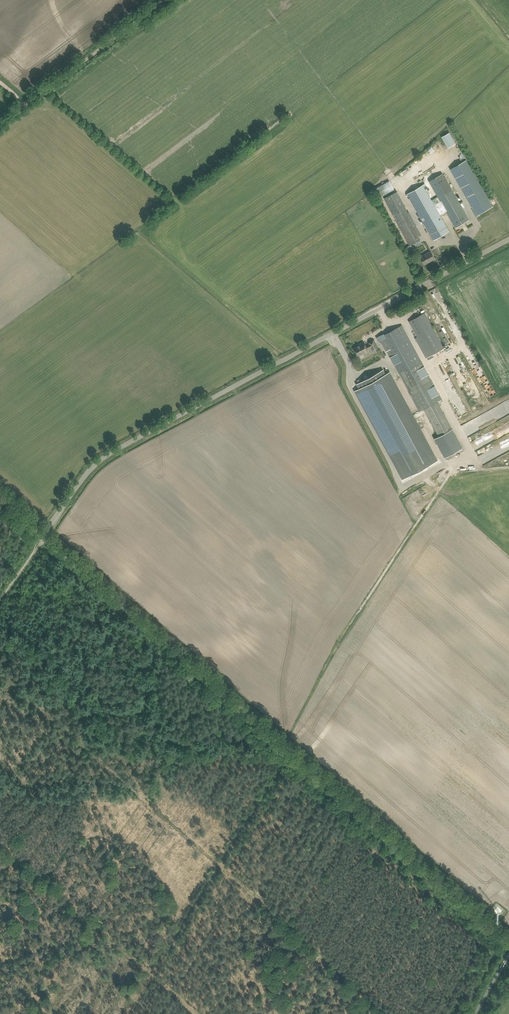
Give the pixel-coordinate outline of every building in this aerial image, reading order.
[(450,169),(477,215),(493,206),(466,160),(450,169)] [(429,181),(440,201),(446,210),(456,227),(469,220),(442,173),(429,181)] [(450,231),(440,214),(434,204),(423,184),(407,194),(406,195),(408,199),(409,198),(433,240),(450,231)] [(384,198),(393,215),(409,245),(411,244),(414,243),(420,239),(419,236),(421,235),(410,213),(408,214),(405,208),(396,191),(384,198)] [(440,201),(434,204),(440,214),(446,210),(440,201)] [(420,257),(422,260),(424,264),(435,259),(431,251),(420,257)] [(409,321),(411,326),(417,337),(415,338),(426,358),(444,349),(427,317),(425,313),(409,321)] [(387,351),(399,373),(421,361),(402,325),(384,334),(384,333),(377,337),(379,341),(380,340),(382,344),(380,345),(381,348),(383,347),(386,351),(387,351)] [(353,348),(356,352),(358,356),(369,350),(368,349),(371,347),(373,350),(378,347),(374,340),(369,343),(369,344),(366,346),(364,342),(364,343),(358,346),(357,346),(353,348)] [(399,373),(409,392),(432,380),(421,361),(399,373)] [(437,460),(389,372),(386,374),(383,369),(356,384),(359,389),(355,391),(403,479),(437,460)] [(432,380),(409,392),(419,412),(442,399),(432,380)]
